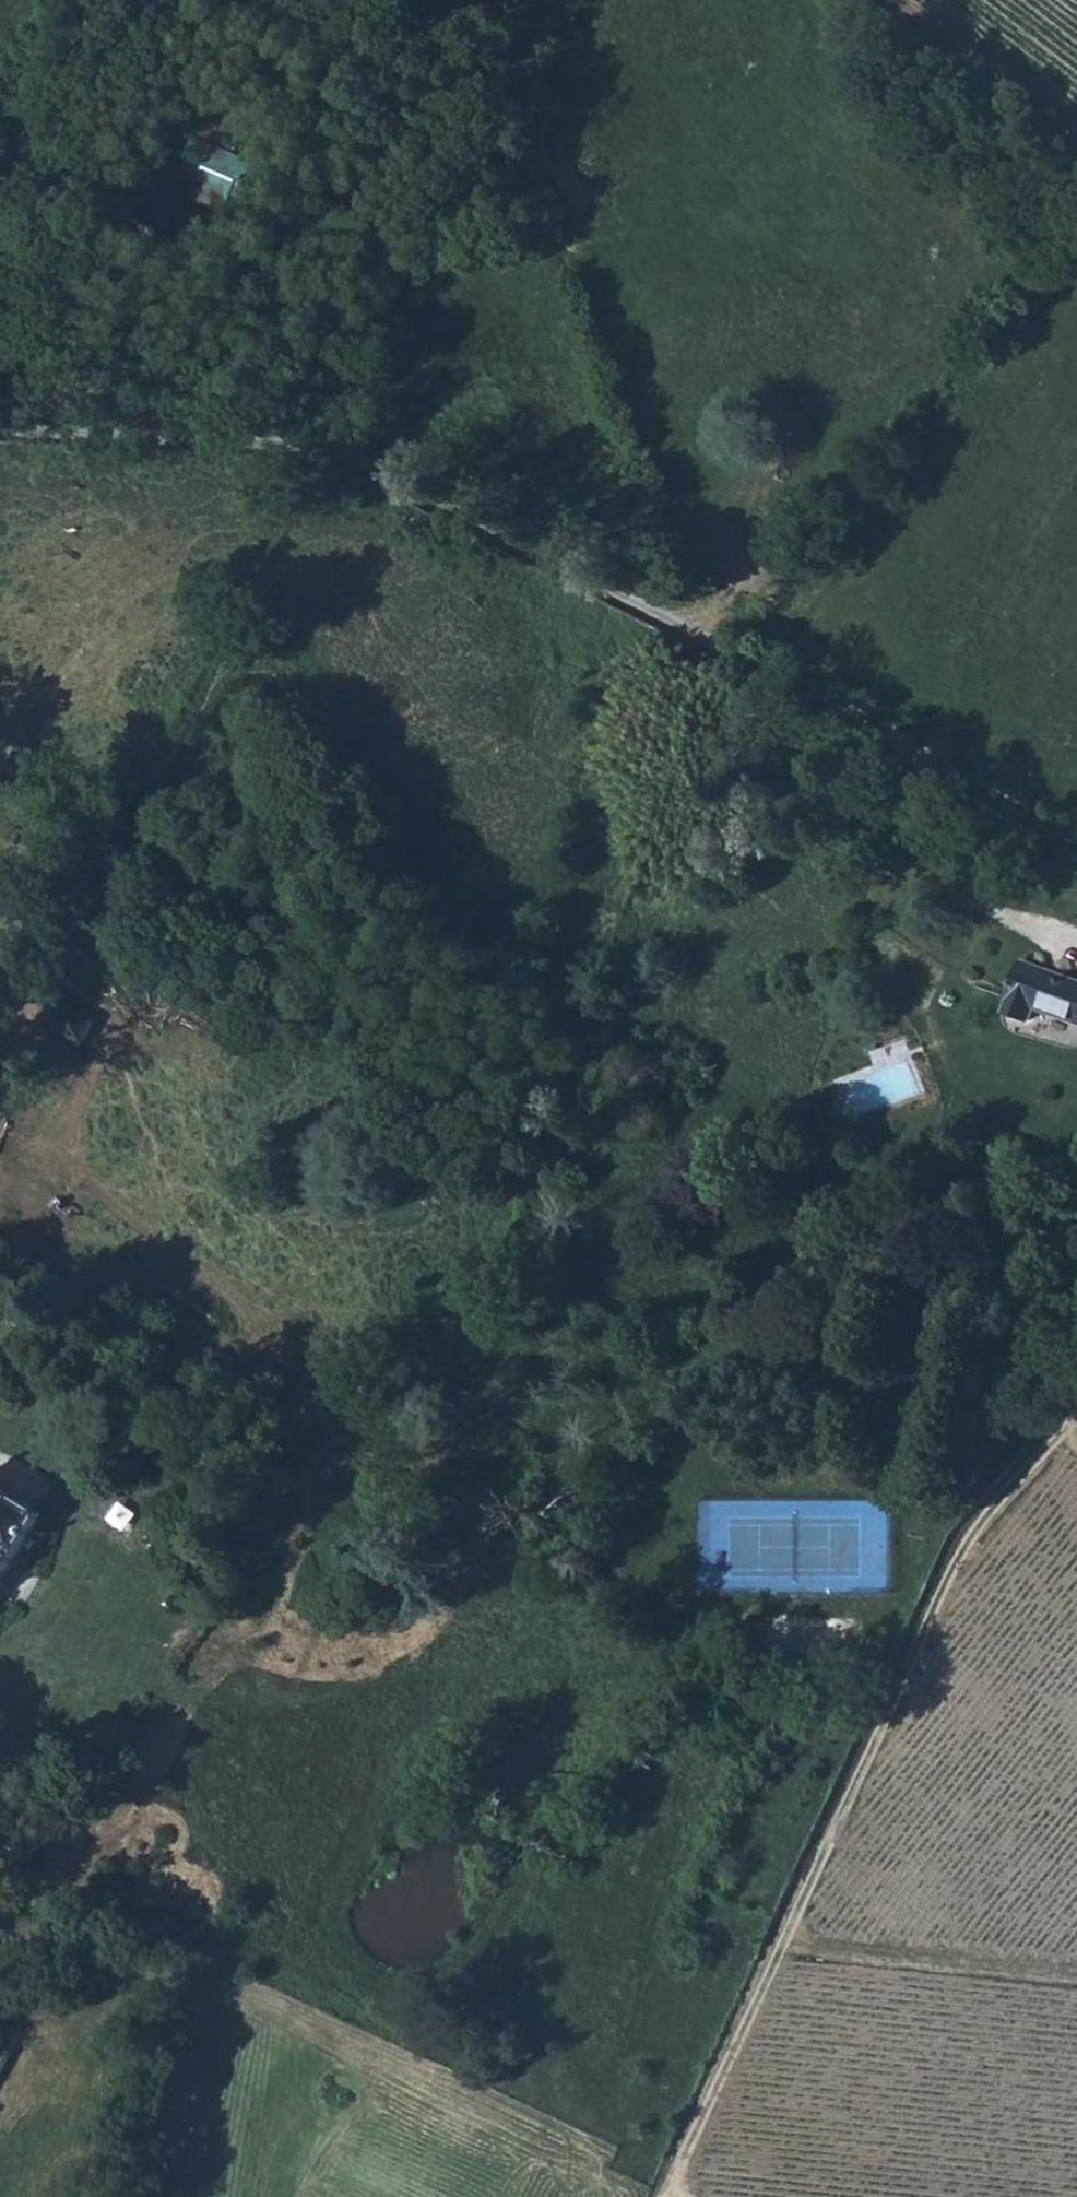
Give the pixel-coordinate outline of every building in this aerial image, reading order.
[(191,201),(227,217),(242,183),(259,190),(268,168),(239,156),(256,119),(235,110),(229,122),(209,114),(179,181),(196,189),(191,201)] [(1022,959),(998,1009),(1024,1020),(1030,1007),(1076,1028),(1076,983),(1022,959)] [(75,1011),(61,1032),(83,1046),(96,1024),(75,1011)] [(42,1516),(0,1489),(0,1580),(42,1516)] [(14,2053),(0,2046),(0,2081),(14,2053)]
